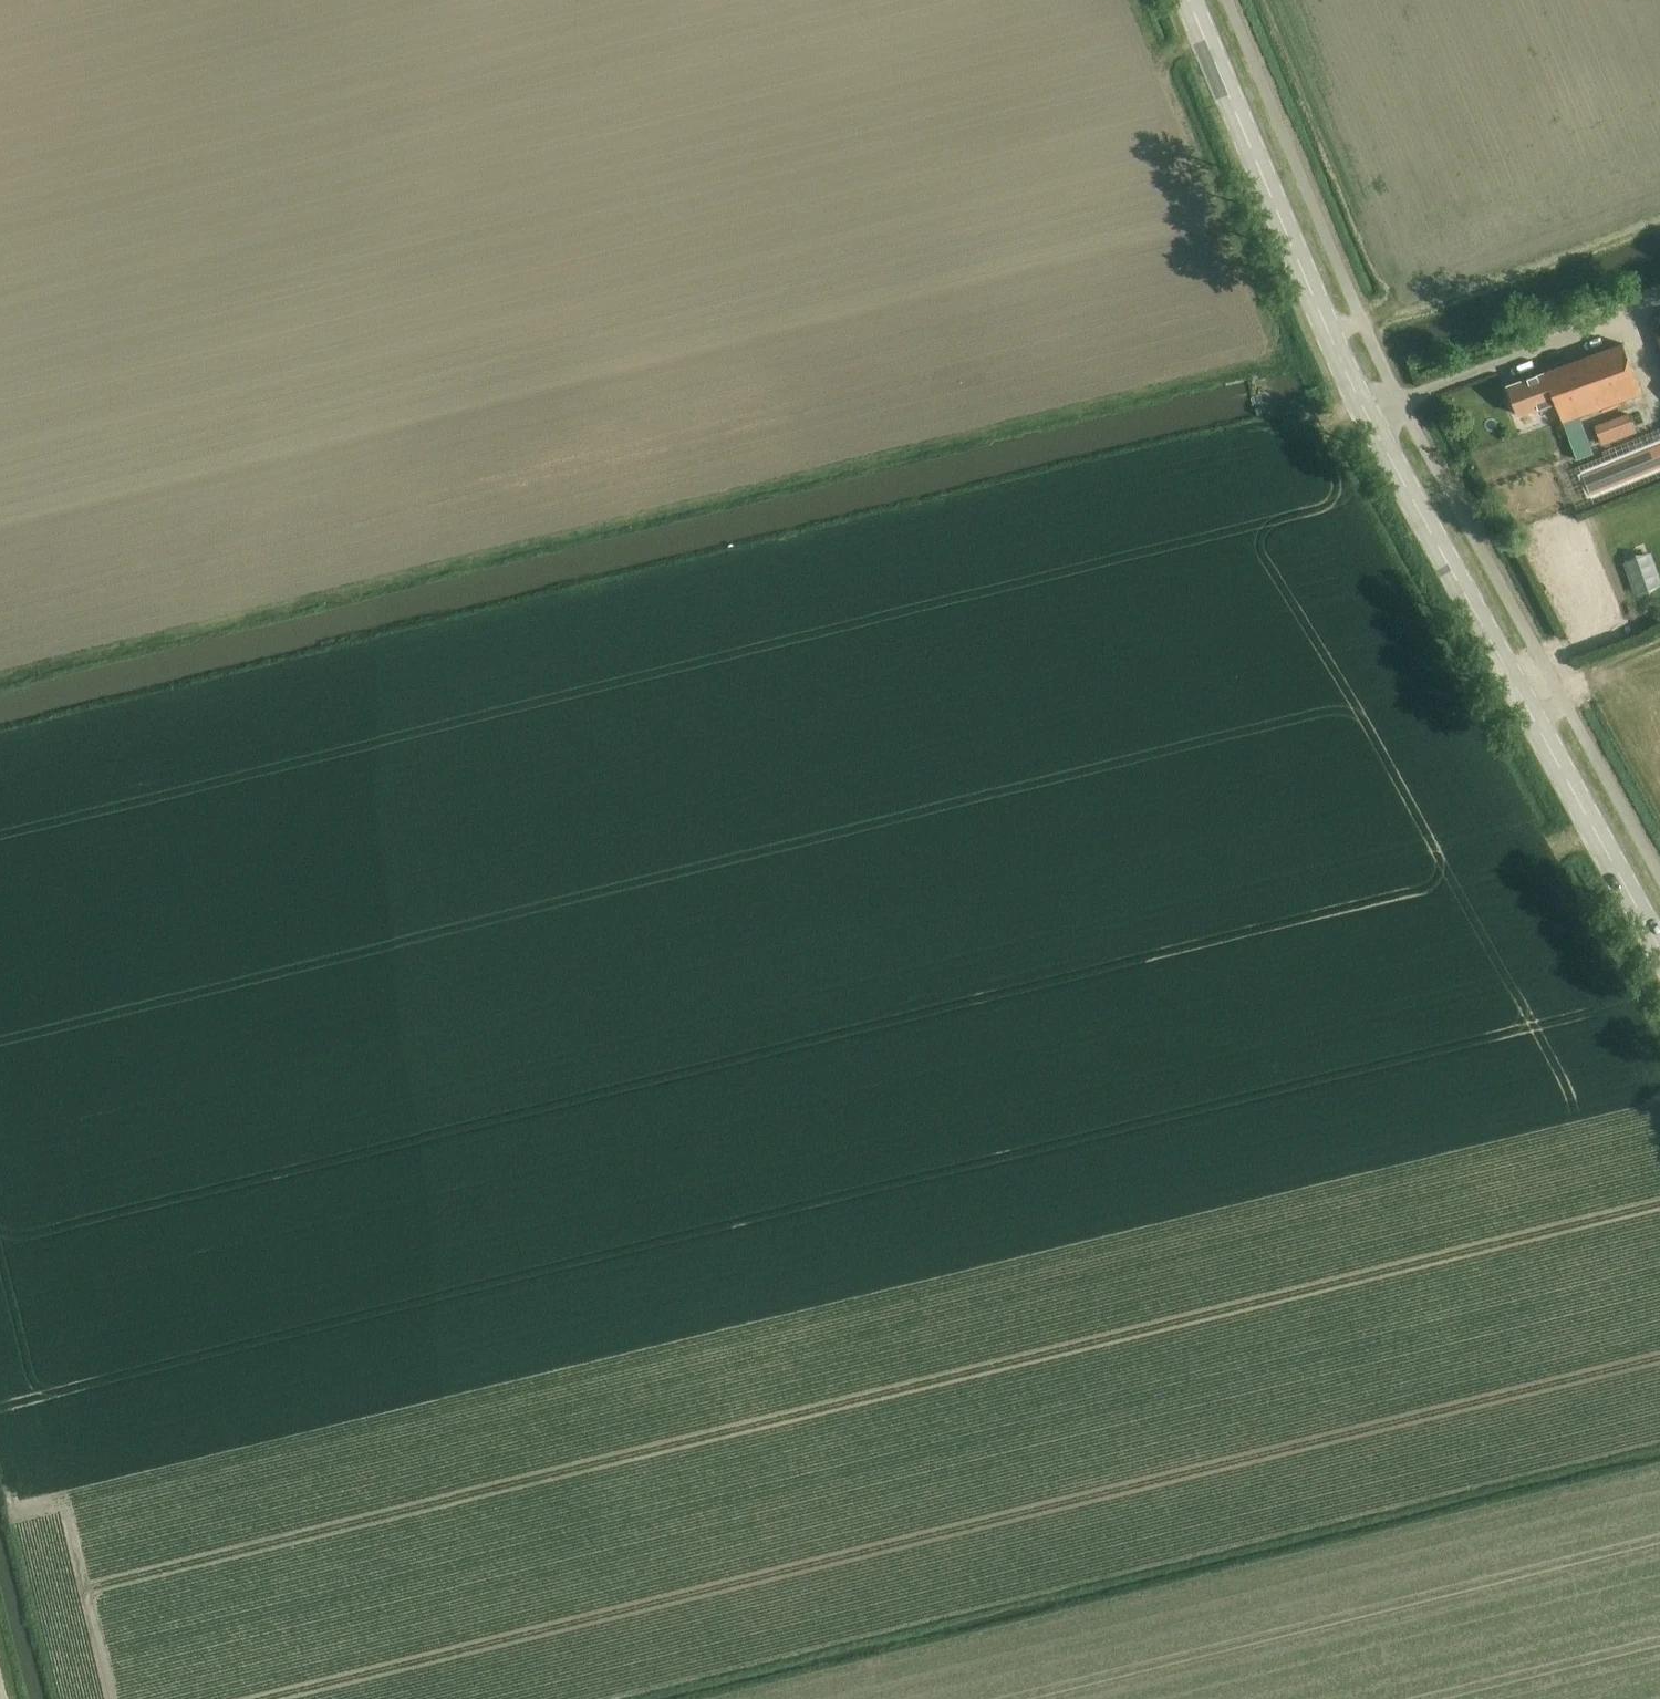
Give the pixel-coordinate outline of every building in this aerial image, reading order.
[(1652,318),(1659,340),(1659,315),(1652,318)] [(1544,373),(1508,386),(1519,415),(1555,402),(1573,450),(1575,449),(1579,459),(1593,454),(1579,416),(1642,393),(1623,344),(1544,372),(1544,373)] [(1629,413),(1596,425),(1603,444),(1636,432),(1629,413)] [(1582,475),(1590,494),(1659,466),(1659,444),(1651,448),(1582,475)]
